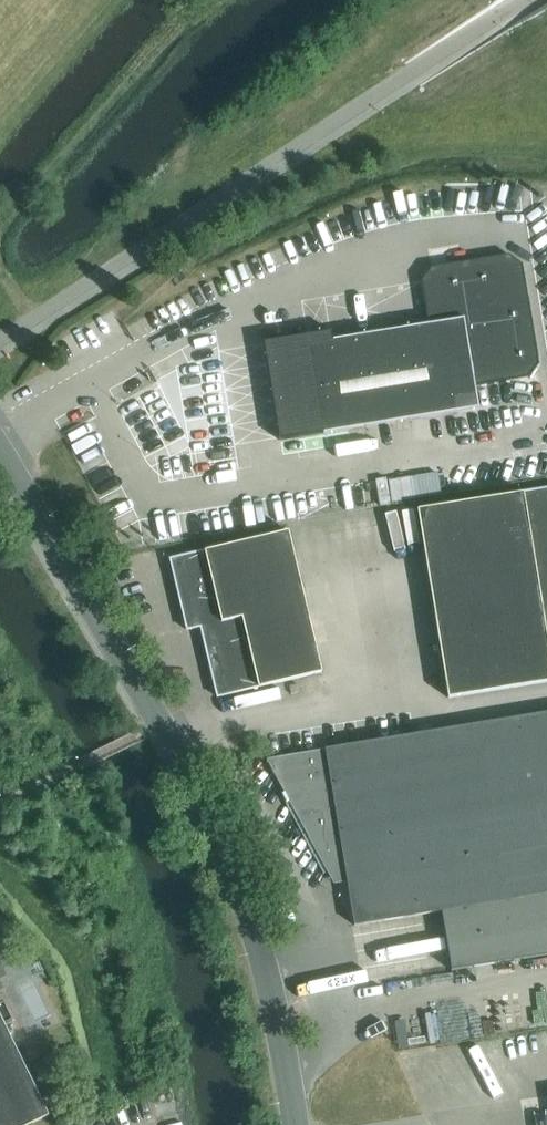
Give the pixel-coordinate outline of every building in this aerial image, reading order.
[(308,344),(266,350),(280,440),(323,433),(325,433),(412,418),(415,439),(465,431),(461,410),(478,408),(474,386),(528,377),(538,363),(521,264),(508,255),(431,268),(422,281),(429,324),(308,344)] [(417,509),(448,698),(546,682),(546,488),(417,509)] [(322,673),(288,531),(170,559),(187,630),(201,627),(217,697),(322,673)] [(347,881),(354,925),(442,911),(451,970),(546,954),(546,712),(325,748),(325,749),(266,759),(327,873),(336,872),(338,883),(347,881)] [(48,1116),(0,1016),(0,1124),(30,1124),(48,1116)]
